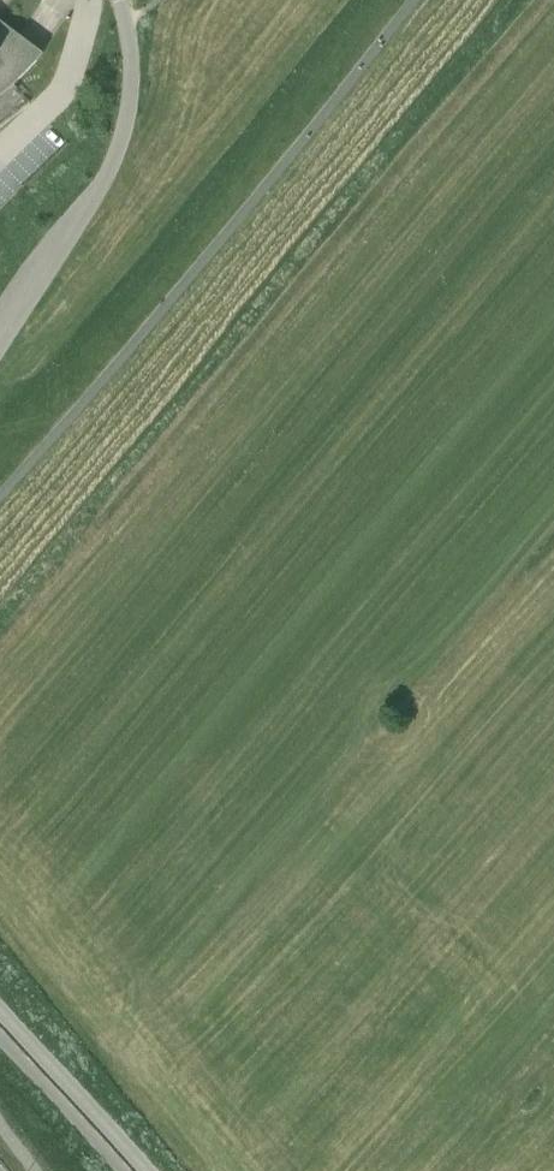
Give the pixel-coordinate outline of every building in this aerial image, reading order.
[(11,88),(37,62),(44,54),(0,20),(0,97),(11,88)]
